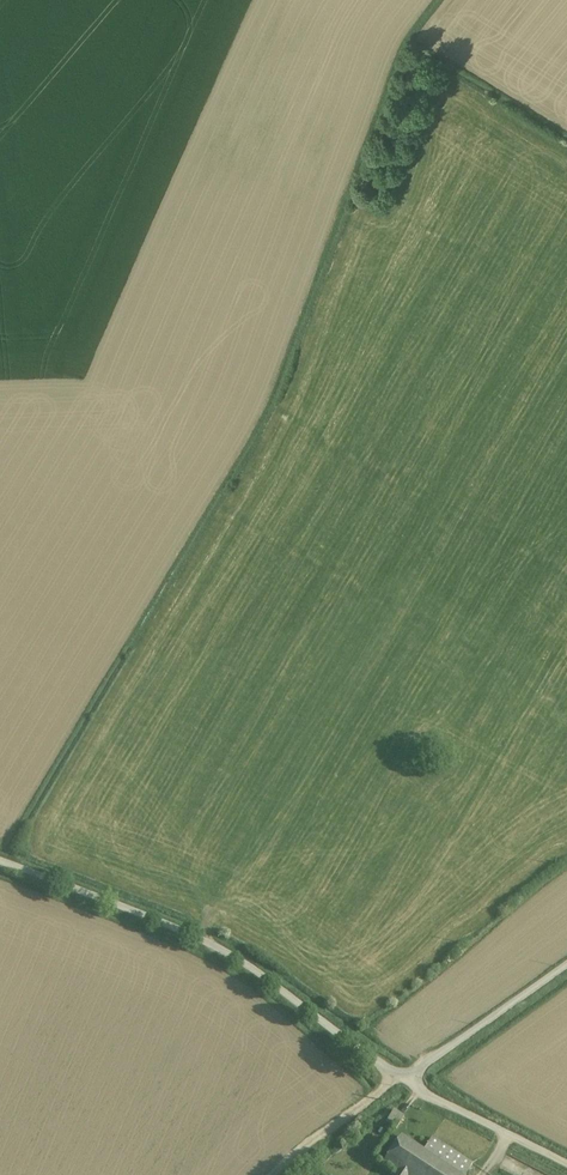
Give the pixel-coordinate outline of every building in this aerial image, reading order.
[(404,1117),(394,1111),(386,1123),(396,1129),(404,1117)] [(401,1137),(384,1164),(397,1172),(400,1174),(418,1148),(401,1137)] [(432,1138),(423,1152),(458,1174),(466,1174),(473,1165),(432,1138)] [(418,1148),(400,1174),(401,1174),(458,1174),(423,1152),(418,1148)]
